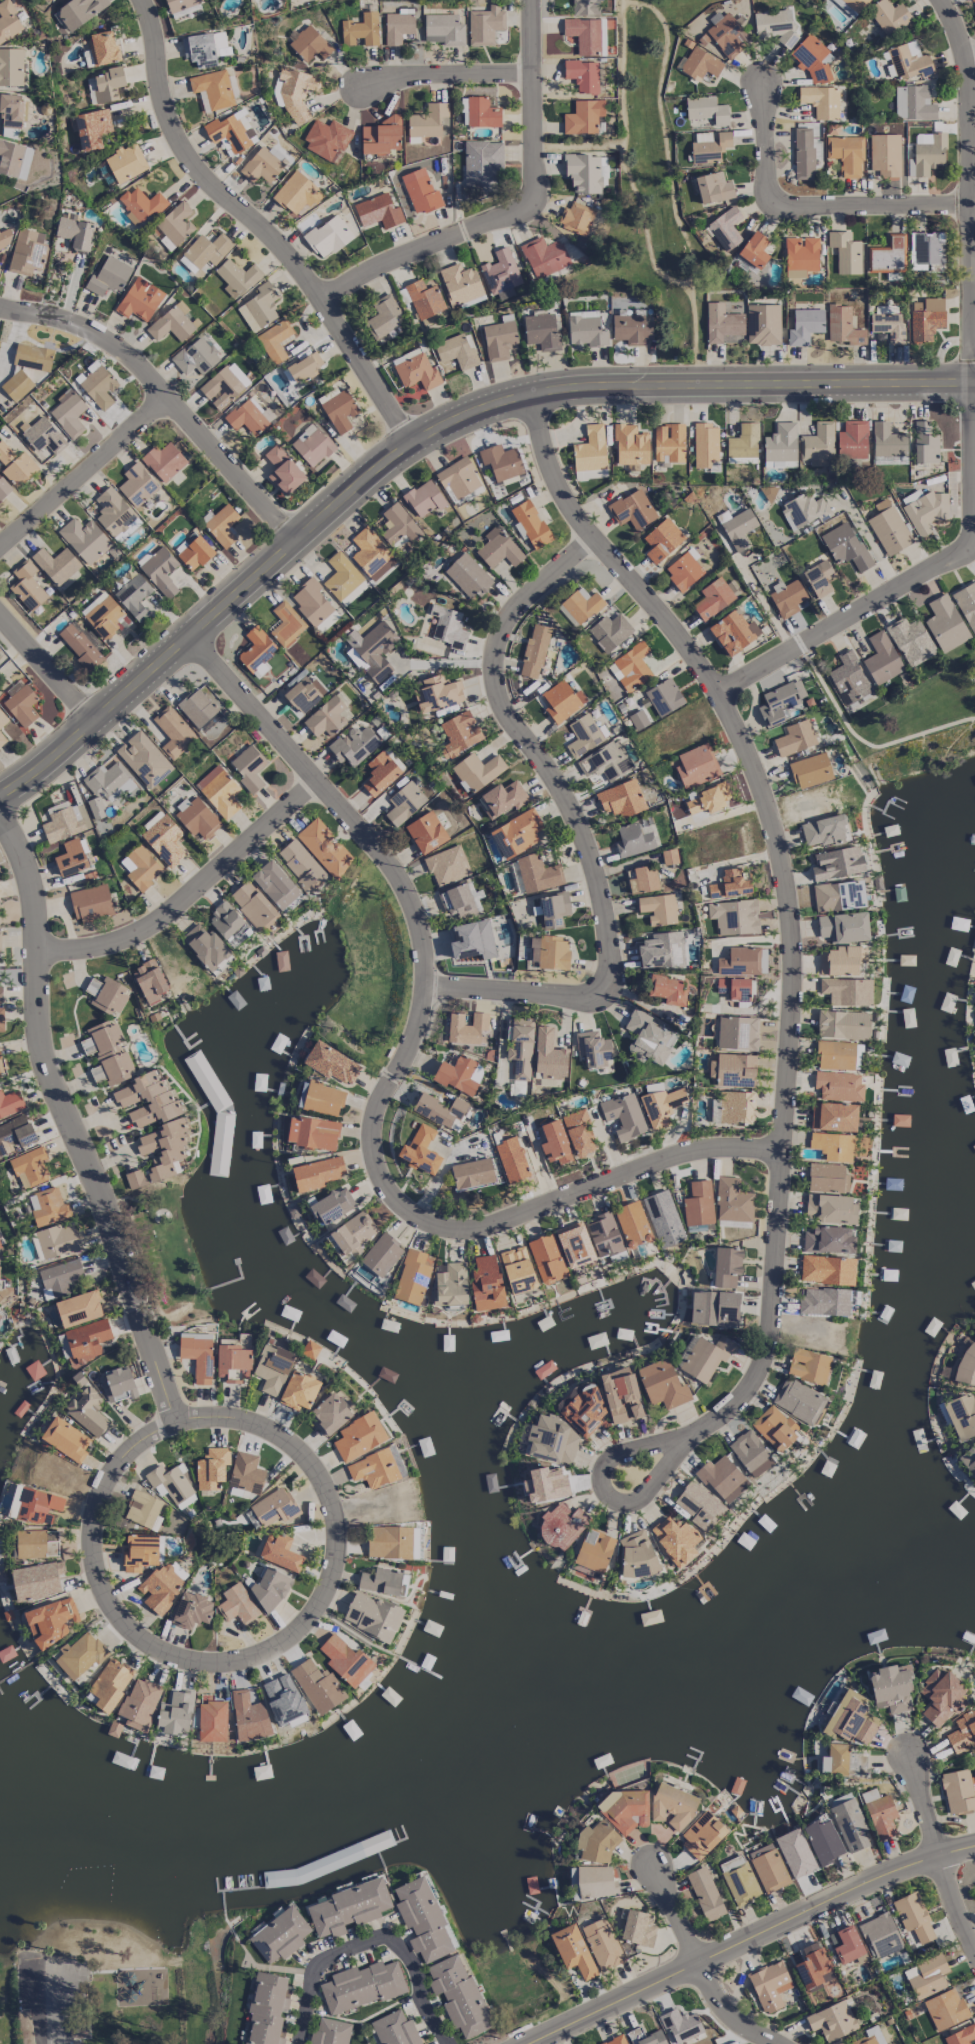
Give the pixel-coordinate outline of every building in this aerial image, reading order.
[(24,29),(8,0),(2,0),(0,1),(0,16),(0,17),(0,43),(24,29)] [(107,0),(69,0),(54,10),(68,32),(110,5),(107,0)] [(170,13),(200,3),(199,0),(165,0),(170,13)] [(869,0),(833,0),(841,7),(844,5),(855,15),(869,0)] [(888,0),(879,0),(866,8),(878,25),(873,28),(880,39),(911,18),(900,2),(892,7),(888,0)] [(493,45),(493,31),(505,30),(504,11),(497,11),(497,4),(488,4),(488,10),(469,11),(469,45),(493,45)] [(753,13),(756,38),(777,35),(778,46),(796,43),(791,8),(753,13)] [(378,45),(377,11),(362,12),(362,21),(341,21),(342,45),(354,45),(354,37),(363,37),(363,45),(378,45)] [(705,31),(729,58),(751,39),(727,11),(705,31)] [(413,33),(414,14),(385,13),(384,45),(400,45),(401,32),(413,33)] [(457,14),(424,15),(424,41),(442,41),(442,45),(464,45),(464,24),(457,24),(457,14)] [(605,19),(564,18),(563,39),(577,39),(576,55),(605,55),(605,44),(604,44),(605,19)] [(288,43),(306,62),(317,52),(323,59),(333,49),(309,24),(288,43)] [(90,34),(96,65),(120,60),(113,29),(90,34)] [(181,36),(184,60),(195,59),(196,68),(216,66),(215,56),(228,54),(225,31),(181,36)] [(834,56),(809,32),(787,55),(821,87),(833,75),(824,66),(834,56)] [(887,48),(896,80),(921,72),(922,76),(933,73),(927,53),(920,55),(915,40),(887,48)] [(699,81),(705,71),(716,77),(725,61),(694,44),(679,71),(699,81)] [(22,86),(23,48),(0,48),(0,86),(22,86)] [(597,60),(563,61),(563,78),(575,78),(576,93),(598,93),(597,60)] [(280,66),(272,95),(279,105),(284,107),(296,127),(312,117),(302,101),(305,90),(309,88),(317,90),(320,78),(280,66)] [(118,99),(116,87),(125,86),(122,68),(93,72),(94,80),(89,81),(93,103),(118,99)] [(203,111),(233,106),(227,69),(188,76),(191,93),(200,92),(203,111)] [(895,85),(895,119),(936,118),(936,103),(928,104),(928,85),(895,85)] [(838,87),(798,86),(798,103),(814,103),(814,119),(838,120),(838,87)] [(23,128),(24,94),(0,93),(0,112),(1,112),(1,127),(23,128)] [(727,104),(715,105),(715,95),(685,97),(686,119),(714,117),(714,126),(729,125),(727,104)] [(464,126),(500,127),(501,106),(487,106),(488,97),(461,96),(461,111),(465,111),(464,126)] [(604,100),(574,100),(573,114),(563,113),(562,133),(597,134),(597,116),(604,116),(604,100)] [(408,144),(430,143),(430,136),(441,136),(440,117),(447,116),(447,102),(426,103),(426,114),(407,114),(408,144)] [(74,115),(81,152),(103,147),(100,134),(112,131),(108,108),(74,115)] [(258,141),(240,110),(218,122),(216,118),(202,126),(212,144),(219,139),(230,157),(258,141)] [(361,125),(361,155),(383,155),(383,150),(401,149),(400,115),(380,115),(380,125),(361,125)] [(301,146),(334,164),(353,131),(331,119),(328,125),(316,119),(301,146)] [(814,127),(794,127),(794,179),(813,179),(814,127)] [(722,162),(721,147),(731,146),(731,131),(716,131),(717,141),(691,142),(692,163),(722,162)] [(900,177),(899,134),(869,134),(870,170),(878,170),(878,177),(900,177)] [(826,137),(826,158),(840,158),(840,178),(863,177),(862,136),(826,137)] [(26,179),(33,146),(0,139),(0,174),(26,179)] [(464,141),(464,189),(495,188),(495,168),(502,168),(502,141),(464,141)] [(136,142),(104,157),(117,184),(149,168),(136,142)] [(252,182),(258,174),(269,184),(284,165),(260,145),(239,172),(252,182)] [(601,192),(600,154),(564,155),(564,177),(571,177),(571,186),(576,186),(576,193),(601,192)] [(415,215),(443,205),(437,189),(433,190),(424,166),(400,175),(415,215)] [(304,202),(312,208),(324,190),(293,169),(272,199),(296,215),(304,202)] [(694,177),(701,205),(735,196),(731,180),(724,181),(721,170),(694,177)] [(157,190),(148,199),(134,185),(118,200),(128,211),(125,215),(137,228),(167,201),(157,190)] [(353,204),(361,226),(380,220),(383,229),(404,221),(399,206),(393,208),(387,192),(353,204)] [(194,228),(184,218),(192,211),(181,199),(155,224),(175,246),(194,228)] [(568,209),(564,207),(556,224),(585,236),(595,210),(572,200),(568,209)] [(723,252),(742,241),(732,224),(742,218),(735,206),(706,222),(723,252)] [(55,236),(71,239),(69,247),(89,252),(95,224),(78,221),(79,215),(67,212),(66,217),(59,216),(55,236)] [(304,237),(320,258),(331,250),(333,253),(353,237),(335,213),(304,237)] [(8,271),(30,276),(32,269),(42,271),(48,244),(42,243),(44,233),(17,227),(8,271)] [(14,243),(8,228),(0,231),(0,248),(14,243)] [(769,256),(761,250),(769,240),(755,229),(737,253),(758,270),(769,256)] [(177,259),(194,274),(206,260),(213,266),(234,243),(220,231),(211,242),(201,233),(177,259)] [(837,274),(860,274),(860,240),(851,240),(851,231),(827,231),(827,247),(836,247),(837,274)] [(869,246),(869,270),(903,270),(903,232),(888,232),(888,246),(869,246)] [(944,263),(943,232),(911,233),(912,264),(944,263)] [(520,244),(534,279),(570,265),(560,239),(545,245),(541,236),(520,244)] [(785,277),(805,277),(805,271),(818,270),(818,237),(801,237),(785,237),(785,277)] [(493,251),(497,260),(479,266),(491,295),(522,283),(507,245),(493,251)] [(84,287),(101,296),(107,286),(120,293),(132,267),(107,254),(96,276),(91,274),(84,287)] [(235,301),(263,274),(253,263),(243,272),(228,257),(214,271),(227,284),(222,288),(235,301)] [(485,297),(473,266),(461,271),(458,263),(438,270),(452,309),(485,297)] [(902,280),(902,271),(868,271),(868,272),(889,272),(889,280),(902,280)] [(145,322),(165,294),(138,275),(114,309),(127,318),(131,312),(145,322)] [(252,333),(279,316),(270,301),(278,296),(268,279),(255,287),(259,293),(236,307),(252,333)] [(398,289),(403,302),(410,299),(418,319),(445,309),(436,285),(425,289),(422,280),(398,289)] [(377,314),(363,321),(373,340),(400,325),(396,317),(401,314),(389,293),(371,302),(377,314)] [(944,328),(944,298),(910,299),(911,342),(933,341),(933,328),(944,328)] [(195,328),(183,315),(189,310),(179,299),(145,330),(156,341),(169,330),(180,342),(195,328)] [(746,344),(779,344),(780,305),(747,304),(746,344)] [(865,343),(865,328),(851,328),(851,305),(828,304),(827,343),(865,343)] [(808,346),(809,332),(824,332),(824,309),(793,309),(793,328),(788,328),(787,345),(808,346)] [(423,325),(444,317),(441,311),(421,319),(423,325)] [(526,344),(539,343),(540,351),(559,349),(555,313),(522,316),(526,344)] [(876,340),(888,340),(888,344),(905,343),(904,313),(869,314),(870,332),(876,332),(876,340)] [(645,345),(645,339),(652,339),(652,322),(644,321),(644,315),(612,314),(612,339),(626,340),(626,345),(645,345)] [(287,357),(278,342),(293,333),(284,319),(255,336),(273,366),(287,357)] [(488,362),(510,358),(507,345),(518,343),(513,320),(482,326),(488,362)] [(460,371),(479,364),(473,346),(469,347),(463,332),(433,343),(440,363),(455,358),(460,371)] [(194,367),(202,375),(220,359),(198,335),(171,360),(185,375),(194,367)] [(13,366),(50,370),(53,348),(15,343),(13,366)] [(323,364),(315,350),(286,367),(296,385),(316,374),(314,369),(323,364)] [(393,366),(403,387),(419,380),(425,391),(440,384),(425,351),(393,366)] [(107,394),(118,383),(95,359),(86,368),(90,372),(78,384),(103,411),(114,401),(107,394)] [(198,388),(209,401),(210,400),(217,410),(250,384),(232,361),(198,388)] [(19,368),(0,385),(0,387),(14,403),(34,385),(19,368)] [(85,429),(75,417),(87,406),(70,387),(56,399),(59,403),(48,412),(73,440),(85,429)] [(352,428),(347,418),(358,412),(346,388),(336,392),(334,389),(318,397),(336,435),(352,428)] [(254,437),(269,423),(246,398),(224,418),(235,430),(242,423),(254,437)] [(46,444),(53,454),(66,444),(44,415),(21,432),(36,452),(46,444)] [(800,435),(800,459),(809,459),(809,465),(833,465),(832,420),(814,421),(815,435),(800,435)] [(867,420),(843,420),(843,431),(837,431),(837,457),(866,458),(867,420)] [(938,462),(938,433),(930,433),(929,420),(913,421),(914,462),(938,462)] [(763,435),(764,467),(797,466),(795,421),(775,422),(775,435),(763,435)] [(888,421),(872,421),(873,456),(907,455),(906,433),(889,434),(888,421)] [(726,457),(757,458),(758,423),(739,422),(738,439),(727,438),(726,457)] [(573,471),(606,469),(603,423),(585,424),(586,443),(572,443),(573,471)] [(616,440),(617,464),(649,463),(647,432),(636,433),(636,423),(613,424),(613,440),(616,440)] [(654,461),(665,461),(665,462),(683,462),(684,424),(654,424),(654,461)] [(694,468),(709,467),(709,460),(718,460),(718,424),(693,424),(694,468)] [(335,447),(317,427),(309,433),(306,430),(290,444),(312,468),(335,447)] [(0,439),(0,461),(5,467),(0,471),(16,488),(38,467),(23,451),(17,456),(0,439)] [(155,446),(141,456),(161,483),(187,464),(170,441),(158,450),(155,446)] [(263,455),(275,468),(267,475),(285,496),(306,477),(276,443),(263,455)] [(495,482),(523,473),(516,447),(502,451),(500,443),(477,450),(482,465),(489,463),(495,482)] [(436,471),(450,501),(481,487),(466,456),(436,471)] [(117,487),(136,508),(160,486),(136,460),(122,473),(127,478),(117,487)] [(11,490),(0,478),(0,500),(11,490)] [(418,520),(446,503),(430,478),(403,495),(418,520)] [(103,509),(94,517),(114,538),(138,516),(109,485),(94,499),(103,509)] [(617,525),(628,519),(634,530),(656,518),(640,487),(606,505),(617,525)] [(791,530),(818,517),(820,522),(832,515),(822,496),(812,501),(806,491),(779,505),(791,530)] [(917,538),(931,532),(930,520),(931,520),(947,513),(947,492),(930,492),(902,505),(917,538)] [(885,556),(912,543),(889,496),(874,504),(878,513),(867,518),(885,556)] [(509,509),(517,522),(513,524),(522,539),(527,536),(534,549),(552,539),(529,498),(509,509)] [(379,515),(389,526),(380,534),(389,545),(403,534),(409,542),(422,531),(396,501),(379,515)] [(236,539),(227,528),(239,517),(228,503),(203,523),(224,549),(236,539)] [(720,521),(734,552),(749,546),(743,532),(758,526),(750,508),(720,521)] [(82,526),(73,516),(57,531),(89,566),(112,544),(89,519),(82,526)] [(644,553),(655,565),(685,537),(666,516),(642,538),(651,547),(644,553)] [(820,534),(834,564),(850,557),(857,573),(873,565),(862,541),(857,543),(847,521),(820,534)] [(487,540),(475,552),(490,568),(503,556),(513,567),(524,556),(495,525),(483,536),(487,540)] [(351,539),(360,549),(351,558),(376,584),(399,562),(365,526),(351,539)] [(214,552),(194,531),(173,550),(193,572),(214,552)] [(179,590),(166,575),(179,564),(163,545),(138,566),(167,600),(179,590)] [(30,556),(57,586),(81,565),(65,547),(52,558),(41,546),(30,556)] [(681,591),(704,571),(694,560),(699,556),(691,546),(663,570),(681,591)] [(364,580),(339,550),(326,560),(335,571),(322,582),(342,606),(358,593),(354,588),(364,580)] [(469,598),(475,592),(479,596),(494,582),(464,551),(443,571),(469,598)] [(38,570),(27,557),(11,571),(18,579),(8,587),(30,612),(48,596),(30,576),(38,570)] [(803,569),(814,598),(832,591),(827,578),(834,576),(828,560),(803,569)] [(139,623),(150,614),(139,602),(153,589),(137,572),(113,594),(139,623)] [(699,589),(704,597),(692,605),(702,621),(736,599),(721,575),(699,589)] [(320,633),(342,614),(309,578),(288,597),(320,633)] [(766,591),(782,619),(799,610),(795,603),(807,596),(797,578),(784,585),(782,582),(766,591)] [(974,638),(974,580),(950,593),(974,638)] [(605,603),(594,591),(589,596),(579,586),(560,604),(580,625),(605,603)] [(79,612),(106,641),(130,619),(103,590),(79,612)] [(941,653),(970,638),(946,592),(927,602),(933,615),(924,620),(941,653)] [(281,647),(307,628),(285,598),(271,609),(281,623),(270,631),(281,647)] [(463,651),(468,631),(459,629),(463,612),(431,604),(428,614),(437,617),(431,638),(449,643),(448,647),(463,651)] [(752,620),(746,624),(734,608),(708,628),(729,657),(761,633),(752,620)] [(605,615),(586,630),(606,653),(634,630),(619,612),(609,620),(605,615)] [(908,668),(936,653),(917,617),(908,621),(905,615),(885,626),(908,668)] [(393,670),(381,655),(400,640),(383,619),(361,637),(353,628),(342,637),(351,647),(347,651),(374,685),(393,670)] [(56,635),(90,671),(104,658),(70,622),(56,635)] [(548,626),(529,623),(521,676),(540,679),(548,626)] [(270,667),(264,660),(277,648),(256,624),(244,634),(252,643),(237,657),(257,679),(270,667)] [(867,636),(875,653),(862,659),(874,685),(904,672),(883,628),(867,636)] [(624,692),(652,677),(641,657),(650,653),(644,642),(608,661),(624,692)] [(842,665),(828,671),(843,705),(871,692),(851,648),(837,654),(842,665)] [(413,690),(419,714),(465,700),(459,678),(444,683),(441,673),(421,679),(424,687),(413,690)] [(302,715),(322,695),(303,675),(283,695),(302,715)] [(657,717),(684,705),(671,677),(644,690),(657,717)] [(766,728),(784,720),(780,709),(807,698),(799,678),(761,694),(765,703),(757,707),(766,728)] [(580,688),(572,693),(563,679),(541,693),(548,705),(545,708),(554,723),(588,702),(580,688)] [(177,705),(202,733),(222,716),(217,711),(220,708),(209,696),(211,694),(202,683),(177,705)] [(23,728),(41,714),(20,688),(2,702),(23,728)] [(352,718),(336,695),(302,720),(314,737),(325,730),(328,735),(352,718)] [(151,719),(169,739),(160,747),(172,760),(197,737),(167,704),(151,719)] [(483,739),(468,709),(439,724),(449,743),(439,748),(444,759),(483,739)] [(634,730),(648,725),(642,709),(629,715),(634,730)] [(0,710),(0,727),(8,721),(0,710)] [(609,736),(603,727),(598,730),(587,712),(567,724),(576,739),(565,745),(572,758),(609,736)] [(817,743),(808,718),(784,727),(787,734),(772,739),(779,757),(817,743)] [(381,744),(367,725),(358,731),(354,726),(327,746),(339,763),(345,758),(351,766),(381,744)] [(115,750),(150,789),(174,767),(139,729),(125,742),(115,750)] [(584,778),(602,770),(608,781),(633,769),(618,739),(576,760),(584,778)] [(677,755),(681,764),(675,767),(684,789),(720,774),(707,742),(677,755)] [(251,795),(265,783),(256,773),(268,762),(251,743),(229,762),(242,776),(238,780),(251,795)] [(364,763),(373,775),(361,783),(371,797),(402,774),(384,749),(364,763)] [(833,778),(825,751),(788,763),(797,789),(833,778)] [(507,768),(497,753),(481,764),(473,752),(449,767),(468,794),(507,768)] [(81,779),(95,796),(100,791),(109,802),(123,790),(130,799),(141,789),(117,760),(105,770),(99,764),(81,779)] [(225,820),(240,807),(231,797),(241,789),(217,763),(194,785),(225,820)] [(595,793),(603,812),(611,809),(613,815),(619,812),(621,818),(646,808),(635,778),(595,793)] [(499,783),(476,798),(490,820),(514,805),(516,809),(529,800),(516,779),(502,787),(499,783)] [(387,798),(394,806),(384,814),(395,828),(428,801),(410,780),(387,798)] [(685,802),(690,815),(706,808),(708,813),(731,804),(723,782),(699,791),(701,796),(685,802)] [(192,835),(197,831),(205,840),(222,824),(196,795),(189,802),(186,799),(172,813),(192,835)] [(87,799),(93,820),(105,816),(99,796),(87,799)] [(489,831),(504,860),(539,841),(534,832),(544,828),(533,807),(489,831)] [(138,831),(168,868),(187,853),(176,839),(182,834),(163,810),(138,831)] [(419,854),(447,841),(434,811),(405,823),(419,854)] [(800,823),(805,846),(820,843),(821,847),(847,841),(841,814),(800,823)] [(334,879),(354,860),(316,817),(295,835),(334,879)] [(656,848),(652,831),(641,833),(638,821),(617,827),(620,841),(615,843),(619,858),(656,848)] [(59,876),(88,868),(79,837),(62,842),(65,853),(54,857),(59,876)] [(310,893),(329,876),(293,838),(275,854),(310,893)] [(119,861),(128,871),(125,875),(139,891),(163,869),(140,843),(119,861)] [(470,873),(460,844),(424,857),(435,886),(470,873)] [(813,853),(816,866),(811,867),(813,880),(864,873),(860,846),(813,853)] [(663,865),(678,863),(676,848),(661,850),(663,865)] [(563,883),(559,864),(541,868),(537,854),(514,859),(522,894),(563,883)] [(282,910),(301,891),(269,858),(250,877),(282,910)] [(707,884),(709,897),(751,893),(750,879),(740,880),(739,867),(721,869),(722,882),(707,884)] [(228,897),(259,930),(278,912),(247,879),(228,897)] [(816,912),(865,905),(861,879),(812,886),(816,912)] [(445,915),(456,911),(458,919),(480,911),(470,881),(437,893),(445,915)] [(69,892),(77,923),(114,914),(106,883),(69,892)] [(561,916),(571,914),(567,892),(538,897),(544,929),(562,925),(561,916)] [(636,897),(638,913),(647,912),(649,927),(677,923),(673,893),(636,897)] [(707,902),(708,919),(716,918),(717,935),(759,933),(758,899),(707,902)] [(206,919),(226,940),(245,922),(225,901),(206,919)] [(868,940),(866,912),(817,915),(818,937),(830,937),(830,942),(868,940)] [(480,954),(482,959),(495,957),(488,919),(447,927),(453,959),(480,954)] [(211,929),(207,933),(198,922),(180,938),(210,970),(231,952),(211,929)] [(685,965),(683,931),(650,933),(651,939),(639,940),(641,968),(685,965)] [(537,968),(568,969),(569,938),(531,936),(530,961),(538,961),(537,968)] [(819,975),(857,975),(857,964),(865,963),(865,946),(826,947),(827,954),(819,954),(819,975)] [(716,974),(765,975),(765,947),(728,947),(728,957),(717,957),(716,974)] [(132,968),(146,1006),(160,1001),(157,994),(167,990),(156,959),(132,968)] [(115,1018),(131,990),(105,975),(101,982),(91,977),(84,991),(93,996),(89,1003),(115,1018)] [(682,978),(650,975),(648,996),(665,997),(664,1004),(685,1006),(686,988),(681,988),(682,978)] [(716,992),(729,992),(729,1000),(750,1001),(751,978),(717,978),(716,992)] [(819,994),(828,994),(828,1005),(871,1005),(872,979),(819,978),(819,994)] [(677,1033),(651,1020),(652,1016),(633,1007),(624,1028),(635,1033),(627,1050),(661,1067),(677,1033)] [(870,1011),(817,1010),(817,1038),(869,1039),(870,1011)] [(449,1012),(447,1042),(484,1044),(485,1033),(487,1033),(488,1013),(472,1012),(471,1025),(463,1025),(463,1013),(449,1012)] [(717,1048),(757,1049),(758,1017),(718,1016),(717,1048)] [(530,1081),(533,1018),(509,1017),(507,1059),(514,1060),(513,1080),(530,1081)] [(89,1069),(95,1083),(106,1079),(108,1086),(134,1076),(121,1043),(124,1042),(115,1018),(86,1029),(89,1037),(79,1041),(85,1055),(95,1052),(100,1065),(89,1069)] [(552,1026),(536,1026),(535,1076),(566,1077),(567,1049),(552,1048),(552,1026)] [(575,1032),(577,1055),(584,1054),(586,1068),(611,1066),(608,1039),(599,1039),(598,1030),(575,1032)] [(303,1060),(347,1088),(361,1067),(317,1039),(303,1060)] [(854,1070),(855,1042),(816,1040),(815,1068),(854,1070)] [(708,1077),(716,1077),(715,1086),(754,1087),(755,1054),(717,1053),(716,1060),(709,1060),(708,1077)] [(472,1097),(478,1083),(468,1078),(476,1062),(458,1054),(453,1066),(440,1060),(432,1078),(472,1097)] [(478,1081),(484,1067),(476,1063),(470,1078),(478,1081)] [(113,1091),(119,1108),(145,1098),(147,1105),(128,1111),(135,1130),(180,1113),(167,1077),(159,1080),(155,1069),(132,1078),(134,1083),(113,1091)] [(820,1099),(862,1101),(863,1083),(859,1083),(859,1073),(814,1071),(813,1088),(820,1088),(820,1099)] [(345,1090),(308,1080),(301,1108),(338,1118),(345,1090)] [(650,1130),(669,1125),(664,1110),(688,1103),(683,1087),(665,1093),(664,1089),(640,1096),(650,1130)] [(25,1107),(17,1089),(2,1095),(0,1090),(0,1118),(25,1107)] [(605,1121),(617,1117),(621,1127),(614,1130),(618,1142),(647,1132),(633,1091),(598,1103),(605,1121)] [(752,1092),(720,1091),(719,1099),(711,1099),(710,1122),(751,1123),(752,1092)] [(412,1111),(456,1131),(469,1103),(454,1096),(450,1106),(420,1093),(412,1111)] [(856,1131),(856,1104),(812,1102),(811,1130),(856,1131)] [(562,1115),(575,1158),(596,1152),(587,1124),(589,1123),(585,1108),(562,1115)] [(13,1150),(13,1148),(36,1138),(25,1113),(0,1124),(0,1155),(13,1150)] [(175,1175),(172,1162),(189,1157),(185,1143),(192,1141),(185,1116),(160,1123),(162,1130),(135,1137),(141,1156),(150,1154),(154,1169),(147,1170),(150,1182),(175,1175)] [(339,1121),(290,1116),(286,1144),(336,1150),(339,1121)] [(546,1141),(540,1144),(547,1162),(556,1159),(558,1165),(573,1159),(558,1118),(540,1125),(546,1141)] [(432,1176),(442,1157),(426,1148),(436,1130),(420,1122),(407,1146),(403,1144),(396,1157),(432,1176)] [(852,1134),(809,1133),(809,1150),(825,1150),(824,1161),(851,1162),(852,1134)] [(530,1176),(516,1136),(494,1143),(507,1184),(530,1176)] [(9,1158),(21,1190),(48,1180),(41,1162),(48,1160),(43,1146),(9,1158)] [(291,1166),(297,1193),(324,1187),(323,1181),(346,1176),(341,1155),(291,1166)] [(450,1165),(456,1191),(496,1182),(490,1157),(450,1165)] [(848,1174),(844,1174),(844,1164),(809,1163),(808,1191),(848,1192),(848,1174)] [(124,1175),(130,1190),(147,1183),(141,1167),(124,1175)] [(716,1220),(752,1221),(753,1192),(738,1192),(738,1177),(718,1176),(716,1220)] [(685,1226),(715,1223),(710,1179),(689,1181),(691,1197),(682,1198),(685,1226)] [(310,1205),(323,1226),(356,1205),(344,1185),(310,1205)] [(36,1227),(72,1216),(68,1202),(62,1203),(57,1186),(27,1194),(36,1227)] [(641,1198),(659,1248),(685,1239),(667,1188),(641,1198)] [(851,1196),(806,1194),(805,1221),(856,1223),(856,1203),(851,1203),(851,1196)] [(613,1208),(627,1249),(652,1240),(638,1200),(613,1208)] [(329,1231),(344,1257),(360,1248),(358,1244),(378,1232),(365,1210),(329,1231)] [(597,1258),(623,1250),(611,1210),(594,1215),(596,1220),(586,1223),(597,1258)] [(554,1231),(569,1268),(595,1258),(581,1220),(554,1231)] [(39,1261),(81,1248),(74,1223),(59,1228),(58,1225),(30,1233),(39,1261)] [(802,1251),(854,1253),(855,1235),(849,1235),(850,1227),(813,1226),(812,1231),(803,1231),(802,1251)] [(404,1249),(382,1231),(359,1260),(381,1278),(404,1249)] [(526,1242),(543,1285),(568,1276),(552,1232),(526,1242)] [(510,1294),(536,1288),(526,1246),(500,1251),(510,1294)] [(742,1248),(714,1247),(713,1287),(735,1288),(735,1274),(741,1274),(742,1248)] [(392,1297),(419,1305),(434,1256),(407,1248),(392,1297)] [(475,1311),(503,1307),(496,1254),(473,1257),(475,1269),(469,1270),(475,1311)] [(854,1284),(855,1258),(801,1255),(800,1281),(854,1284)] [(38,1271),(44,1290),(51,1288),(54,1296),(69,1291),(66,1283),(84,1277),(78,1258),(38,1271)] [(10,1287),(0,1287),(0,1299),(10,1299),(10,1287)] [(801,1287),(800,1314),(849,1316),(850,1289),(801,1287)] [(62,1328),(104,1315),(95,1289),(54,1302),(62,1328)] [(738,1326),(739,1292),(691,1291),(690,1325),(738,1326)] [(75,1363),(103,1355),(99,1342),(112,1338),(106,1318),(65,1330),(75,1363)] [(735,1343),(719,1334),(713,1345),(692,1334),(674,1366),(705,1384),(719,1359),(724,1362),(735,1343)] [(178,1358),(194,1358),(194,1384),(211,1385),(212,1338),(179,1338),(178,1358)] [(320,1346),(308,1339),(301,1352),(313,1359),(320,1346)] [(277,1398),(295,1354),(265,1341),(252,1374),(264,1379),(260,1390),(277,1398)] [(216,1377),(225,1377),(225,1381),(250,1382),(251,1349),(241,1349),(241,1345),(217,1344),(216,1377)] [(974,1385),(974,1349),(965,1345),(953,1377),(974,1385)] [(824,1384),(831,1356),(793,1347),(786,1376),(824,1384)] [(636,1369),(650,1405),(661,1401),(665,1410),(692,1399),(685,1383),(679,1385),(667,1356),(636,1369)] [(137,1395),(128,1365),(104,1373),(109,1392),(105,1393),(108,1403),(137,1395)] [(599,1374),(611,1424),(626,1421),(622,1404),(628,1403),(632,1419),(643,1416),(631,1366),(599,1374)] [(309,1409),(321,1381),(293,1369),(278,1402),(296,1410),(298,1405),(309,1409)] [(771,1405),(814,1424),(826,1395),(784,1377),(771,1405)] [(97,1437),(110,1421),(95,1410),(104,1399),(86,1384),(65,1411),(97,1437)] [(574,1435),(609,1420),(595,1385),(565,1398),(566,1402),(561,1404),(574,1435)] [(354,1413),(333,1390),(309,1412),(329,1435),(354,1413)] [(974,1435),(974,1398),(972,1399),(969,1392),(942,1403),(958,1442),(974,1435)] [(796,1436),(792,1432),(797,1427),(771,1403),(750,1425),(780,1453),(796,1436)] [(332,1442),(343,1463),(388,1440),(372,1410),(337,1429),(342,1437),(332,1442)] [(40,1439),(80,1463),(87,1451),(84,1449),(91,1438),(54,1415),(40,1439)] [(570,1466),(581,1428),(537,1416),(535,1425),(531,1424),(523,1452),(570,1466)] [(774,1463),(750,1428),(727,1444),(752,1479),(774,1463)] [(957,1457),(974,1477),(974,1441),(957,1457)] [(224,1481),(224,1464),(229,1464),(229,1447),(205,1447),(205,1460),(196,1460),(196,1490),(216,1490),(216,1481),(224,1481)] [(351,1481),(364,1477),(368,1489),(399,1480),(389,1449),(345,1463),(351,1481)] [(707,1460),(695,1471),(726,1505),(749,1483),(723,1454),(712,1464),(707,1460)] [(174,1504),(193,1493),(177,1465),(164,1472),(160,1465),(144,1474),(158,1497),(167,1492),(174,1504)] [(703,1530),(722,1504),(689,1480),(673,1502),(692,1516),(689,1520),(703,1530)] [(60,1513),(65,1498),(23,1485),(14,1516),(49,1527),(54,1511),(60,1513)] [(249,1504),(261,1527),(280,1518),(282,1523),(300,1514),(285,1485),(249,1504)] [(122,1517),(155,1532),(162,1517),(157,1514),(163,1501),(135,1488),(122,1517)] [(558,1551),(590,1519),(576,1506),(570,1512),(559,1500),(540,1519),(545,1523),(537,1531),(558,1551)] [(685,1520),(678,1526),(669,1514),(648,1530),(678,1567),(696,1552),(690,1545),(699,1537),(685,1520)] [(367,1558),(412,1558),(411,1526),(371,1526),(371,1537),(367,1537),(367,1558)] [(614,1537),(585,1528),(574,1564),(603,1572),(614,1537)] [(614,1541),(630,1580),(660,1567),(643,1528),(614,1541)] [(16,1531),(16,1558),(58,1557),(58,1530),(16,1531)] [(258,1557),(298,1572),(304,1557),(287,1550),(291,1541),(268,1532),(258,1557)] [(141,1572),(141,1565),(158,1565),(157,1534),(126,1535),(127,1554),(123,1554),(124,1573),(141,1572)] [(16,1601),(61,1593),(57,1575),(64,1574),(61,1560),(10,1570),(16,1601)] [(142,1602),(160,1617),(172,1602),(169,1600),(185,1580),(162,1561),(139,1588),(148,1595),(142,1602)] [(274,1610),(291,1579),(265,1565),(248,1595),(274,1610)] [(357,1589),(404,1598),(409,1574),(375,1567),(374,1574),(360,1571),(357,1589)] [(221,1592),(225,1600),(216,1606),(225,1621),(237,1615),(243,1625),(260,1614),(239,1581),(221,1592)] [(207,1625),(215,1601),(183,1590),(171,1623),(190,1630),(193,1620),(207,1625)] [(391,1641),(403,1610),(354,1591),(342,1622),(391,1641)] [(79,1621),(71,1596),(24,1612),(36,1648),(69,1636),(64,1621),(71,1618),(72,1623),(79,1621)] [(95,1661),(97,1664),(109,1653),(85,1628),(60,1652),(61,1653),(54,1660),(73,1681),(95,1661)] [(358,1648),(354,1652),(333,1632),(318,1648),(329,1659),(325,1663),(353,1689),(375,1664),(358,1648)] [(109,1714),(134,1672),(109,1656),(87,1691),(98,1698),(94,1705),(109,1714)] [(346,1698),(328,1667),(319,1673),(309,1657),(290,1669),(317,1715),(346,1698)] [(911,1710),(909,1692),(913,1691),(909,1663),(876,1668),(876,1672),(869,1673),(874,1708),(888,1706),(889,1714),(911,1710)] [(920,1713),(938,1729),(964,1699),(960,1696),(967,1688),(946,1670),(942,1674),(936,1669),(917,1690),(931,1702),(920,1713)] [(123,1724),(145,1732),(163,1688),(134,1676),(118,1715),(126,1718),(123,1724)] [(250,1704),(246,1687),(228,1692),(241,1742),(272,1734),(263,1701),(250,1704)] [(823,1729),(847,1742),(850,1736),(867,1744),(881,1718),(858,1705),(863,1696),(845,1687),(823,1729)] [(199,1701),(198,1741),(226,1742),(227,1702),(199,1701)] [(954,1753),(974,1743),(974,1709),(974,1708),(953,1719),(957,1728),(945,1735),(954,1753)] [(821,1756),(820,1773),(866,1774),(866,1753),(850,1753),(850,1743),(828,1743),(828,1756),(821,1756)] [(970,1779),(968,1768),(940,1773),(947,1816),(974,1811),(974,1778),(970,1779)] [(698,1797),(661,1782),(646,1816),(661,1822),(665,1811),(671,1814),(666,1825),(683,1832),(698,1797)] [(878,1841),(897,1835),(891,1818),(897,1816),(889,1793),(879,1797),(876,1787),(861,1793),(878,1841)] [(623,1836),(634,1826),(648,1826),(647,1789),(611,1790),(594,1807),(623,1836)] [(869,1845),(863,1830),(867,1828),(854,1797),(829,1807),(848,1854),(869,1845)] [(678,1840),(699,1861),(728,1830),(706,1810),(678,1840)] [(802,1826),(819,1866),(845,1854),(828,1814),(802,1826)] [(575,1849),(581,1850),(579,1858),(610,1865),(617,1831),(596,1827),(596,1828),(580,1825),(575,1849)] [(790,1882),(771,1842),(746,1854),(765,1894),(790,1882)] [(736,1906),(761,1895),(742,1854),(718,1865),(736,1906)] [(726,1913),(705,1865),(685,1874),(706,1922),(726,1913)] [(611,1866),(577,1866),(577,1895),(617,1895),(617,1880),(611,1880),(611,1866)] [(424,1964),(455,1950),(423,1875),(393,1888),(398,1902),(395,1904),(405,1929),(411,1926),(415,1936),(407,1939),(413,1953),(419,1951),(424,1964)] [(305,1902),(317,1938),(331,1933),(332,1938),(346,1933),(343,1924),(354,1921),(355,1925),(381,1917),(379,1911),(392,1907),(382,1878),(305,1902)] [(892,1901),(904,1932),(912,1928),(919,1945),(935,1938),(916,1891),(892,1901)] [(268,1964),(279,1956),(282,1960),(304,1943),(300,1939),(311,1930),(291,1904),(247,1938),(268,1964)] [(657,1925),(649,1923),(651,1914),(627,1908),(619,1940),(652,1947),(657,1925)] [(860,1922),(873,1959),(902,1949),(889,1912),(860,1922)] [(581,1926),(599,1971),(624,1961),(606,1916),(581,1926)] [(565,1969),(576,1964),(583,1981),(597,1975),(575,1923),(549,1934),(565,1969)] [(835,1932),(841,1944),(832,1948),(840,1964),(865,1952),(851,1923),(835,1932)] [(794,1964),(804,1989),(834,1977),(820,1940),(801,1947),(806,1959),(794,1964)] [(426,1966),(432,1981),(428,1983),(433,1996),(442,1992),(446,2001),(442,2003),(453,2029),(459,2027),(463,2038),(491,2027),(461,1952),(426,1966)] [(947,1987),(941,1975),(949,1971),(941,1953),(902,1970),(916,2000),(947,1987)] [(746,1974),(764,2014),(783,2005),(777,1993),(793,1986),(780,1959),(746,1974)] [(407,1992),(397,1960),(382,1964),(381,1961),(356,1969),(355,1966),(329,1974),(331,1980),(319,1984),(329,2015),(380,1998),(380,2001),(407,1992)] [(257,1971),(247,2019),(252,2020),(247,2043),(284,2043),(285,2038),(278,2036),(283,2014),(284,2014),(292,1978),(257,1971)] [(969,2017),(955,1987),(922,2001),(936,2032),(969,2017)] [(858,2029),(844,1999),(804,2016),(811,2031),(819,2027),(826,2042),(858,2029)] [(380,2043),(418,2043),(421,2043),(410,2018),(405,2020),(400,2008),(370,2022),(380,2043)] [(703,2032),(694,2011),(680,2017),(676,2008),(658,2016),(664,2030),(669,2028),(676,2043),(703,2032)] [(353,2024),(319,2017),(317,2030),(311,2029),(309,2043),(311,2043),(349,2043),(353,2024)] [(946,2043),(969,2043),(968,2040),(974,2037),(974,2026),(974,2023),(943,2036),(946,2043)] [(848,2043),(885,2043),(877,2024),(864,2029),(866,2036),(848,2043)] [(622,2033),(598,2043),(627,2043),(622,2033)]
